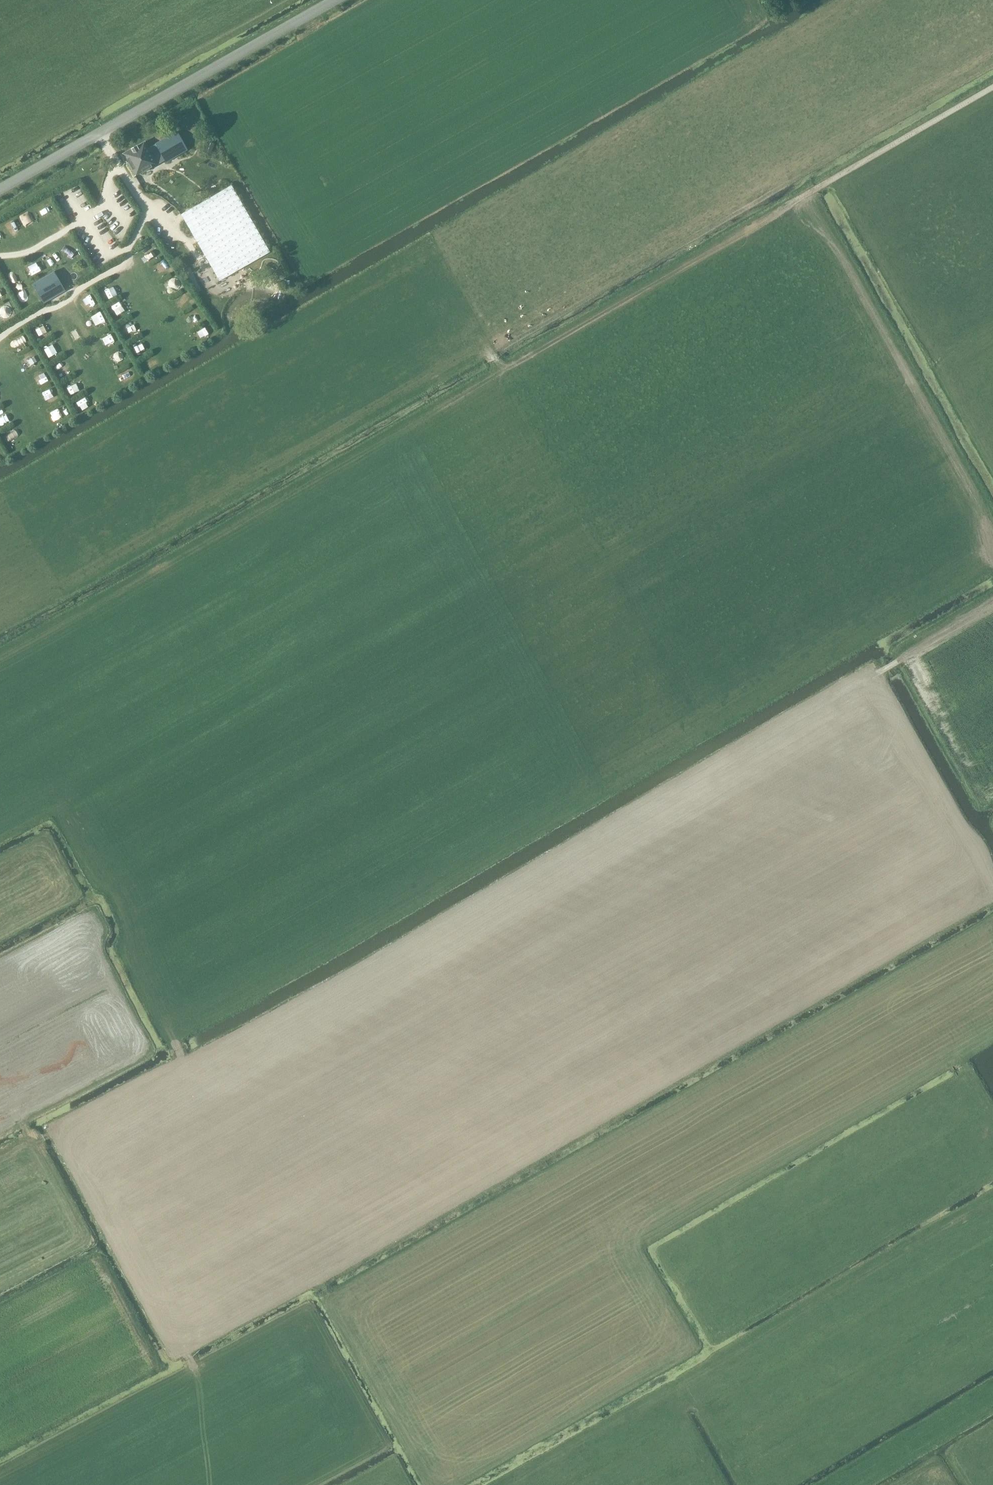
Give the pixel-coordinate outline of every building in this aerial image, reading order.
[(324,73),(333,68),(328,58),(319,63),(324,73)] [(339,79),(330,83),(334,93),(343,89),(339,79)] [(228,117),(236,113),(230,100),(222,104),(228,117)] [(340,104),(345,113),(353,109),(348,100),(340,104)] [(197,120),(205,117),(200,103),(192,106),(197,120)] [(262,124),(272,124),(273,110),(263,109),(262,124)] [(165,162),(187,151),(177,132),(153,145),(153,146),(148,148),(144,142),(121,154),(134,178),(164,161),(165,162)] [(206,155),(210,164),(219,160),(215,151),(206,155)] [(383,163),(374,167),(379,176),(388,172),(383,163)] [(221,183),(229,178),(224,169),(215,173),(221,183)] [(392,184),(384,189),(388,197),(396,193),(392,184)] [(180,214),(219,281),(270,252),(231,185),(180,214)] [(307,211),(318,212),(318,200),(308,200),(307,211)] [(160,218),(170,214),(165,204),(156,209),(160,218)] [(400,218),(406,215),(402,206),(396,209),(400,218)] [(318,231),(327,231),(328,222),(319,221),(318,231)] [(139,256),(146,253),(142,245),(135,248),(139,256)] [(263,267),(270,264),(266,255),(259,258),(263,267)] [(148,273),(156,269),(151,258),(143,261),(148,273)] [(53,271),(31,284),(43,303),(65,290),(53,271)] [(95,285),(99,294),(107,290),(103,282),(95,285)] [(216,285),(219,295),(228,292),(225,283),(216,285)] [(170,306),(179,302),(175,293),(165,298),(170,306)] [(205,293),(197,299),(203,309),(212,303),(205,293)] [(83,296),(79,298),(83,309),(87,307),(83,296)] [(103,304),(108,314),(118,309),(113,299),(103,304)] [(182,325),(191,320),(184,309),(175,314),(182,325)] [(83,316),(86,325),(95,321),(91,312),(83,316)] [(113,323),(119,333),(129,326),(123,317),(113,323)] [(33,332),(39,328),(34,320),(28,323),(33,332)] [(192,329),(187,331),(191,339),(196,337),(192,329)] [(91,335),(96,344),(105,339),(100,330),(91,335)] [(12,332),(2,337),(7,347),(17,342),(12,332)] [(132,349),(138,346),(133,337),(128,339),(132,349)] [(23,349),(13,354),(17,363),(27,359),(23,349)] [(132,359),(135,366),(146,360),(143,354),(132,359)] [(23,370),(27,377),(36,372),(31,365),(23,370)] [(37,401),(45,396),(40,387),(32,391),(37,401)] [(53,405),(43,409),(48,420),(58,415),(53,405)] [(10,436),(5,426),(0,428),(0,435),(2,439),(10,436)]
